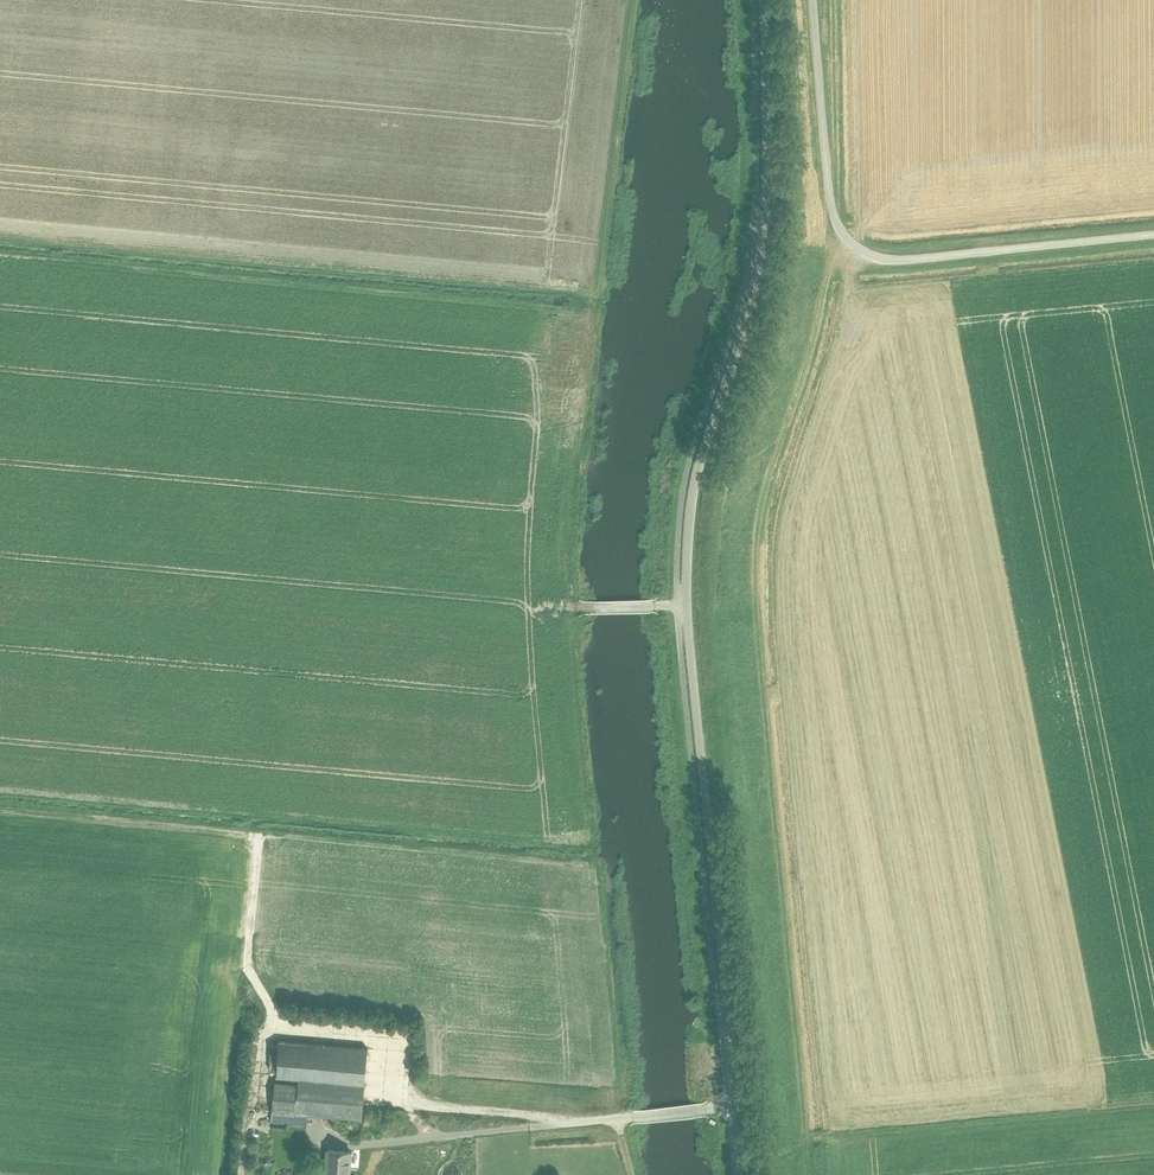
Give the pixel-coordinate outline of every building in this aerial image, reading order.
[(368,1048),(280,1040),(279,1045),(277,1071),(277,1076),(298,1078),(298,1083),(274,1081),(272,1111),(272,1120),(307,1123),(308,1114),(362,1118),(364,1084),(365,1084),(368,1048)] [(271,1044),(270,1061),(272,1061),(272,1071),(277,1071),(279,1045),(271,1044)] [(412,1080),(416,1090),(423,1087),(419,1077),(412,1080)] [(311,1174),(349,1174),(351,1152),(329,1150),(327,1171),(311,1169),(311,1174)]
